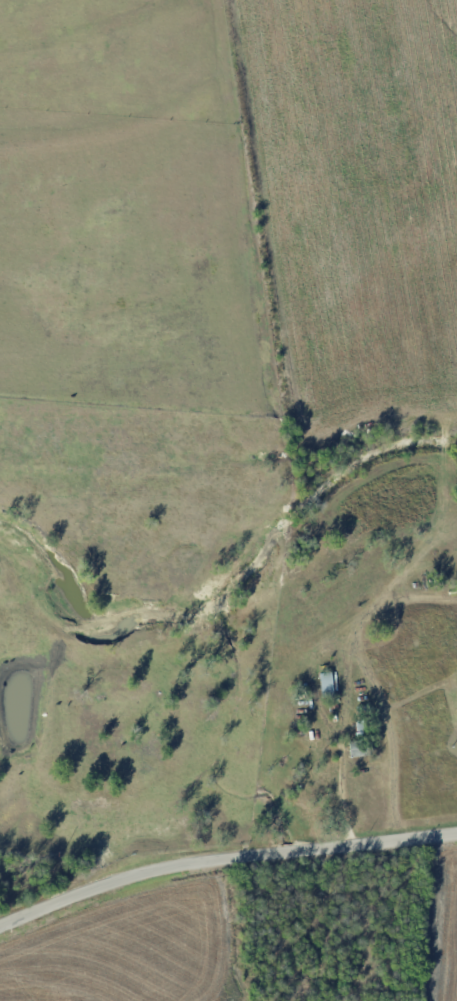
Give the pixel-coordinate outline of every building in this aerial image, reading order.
[(335,692),(333,672),(321,672),(322,693),(335,692)]
